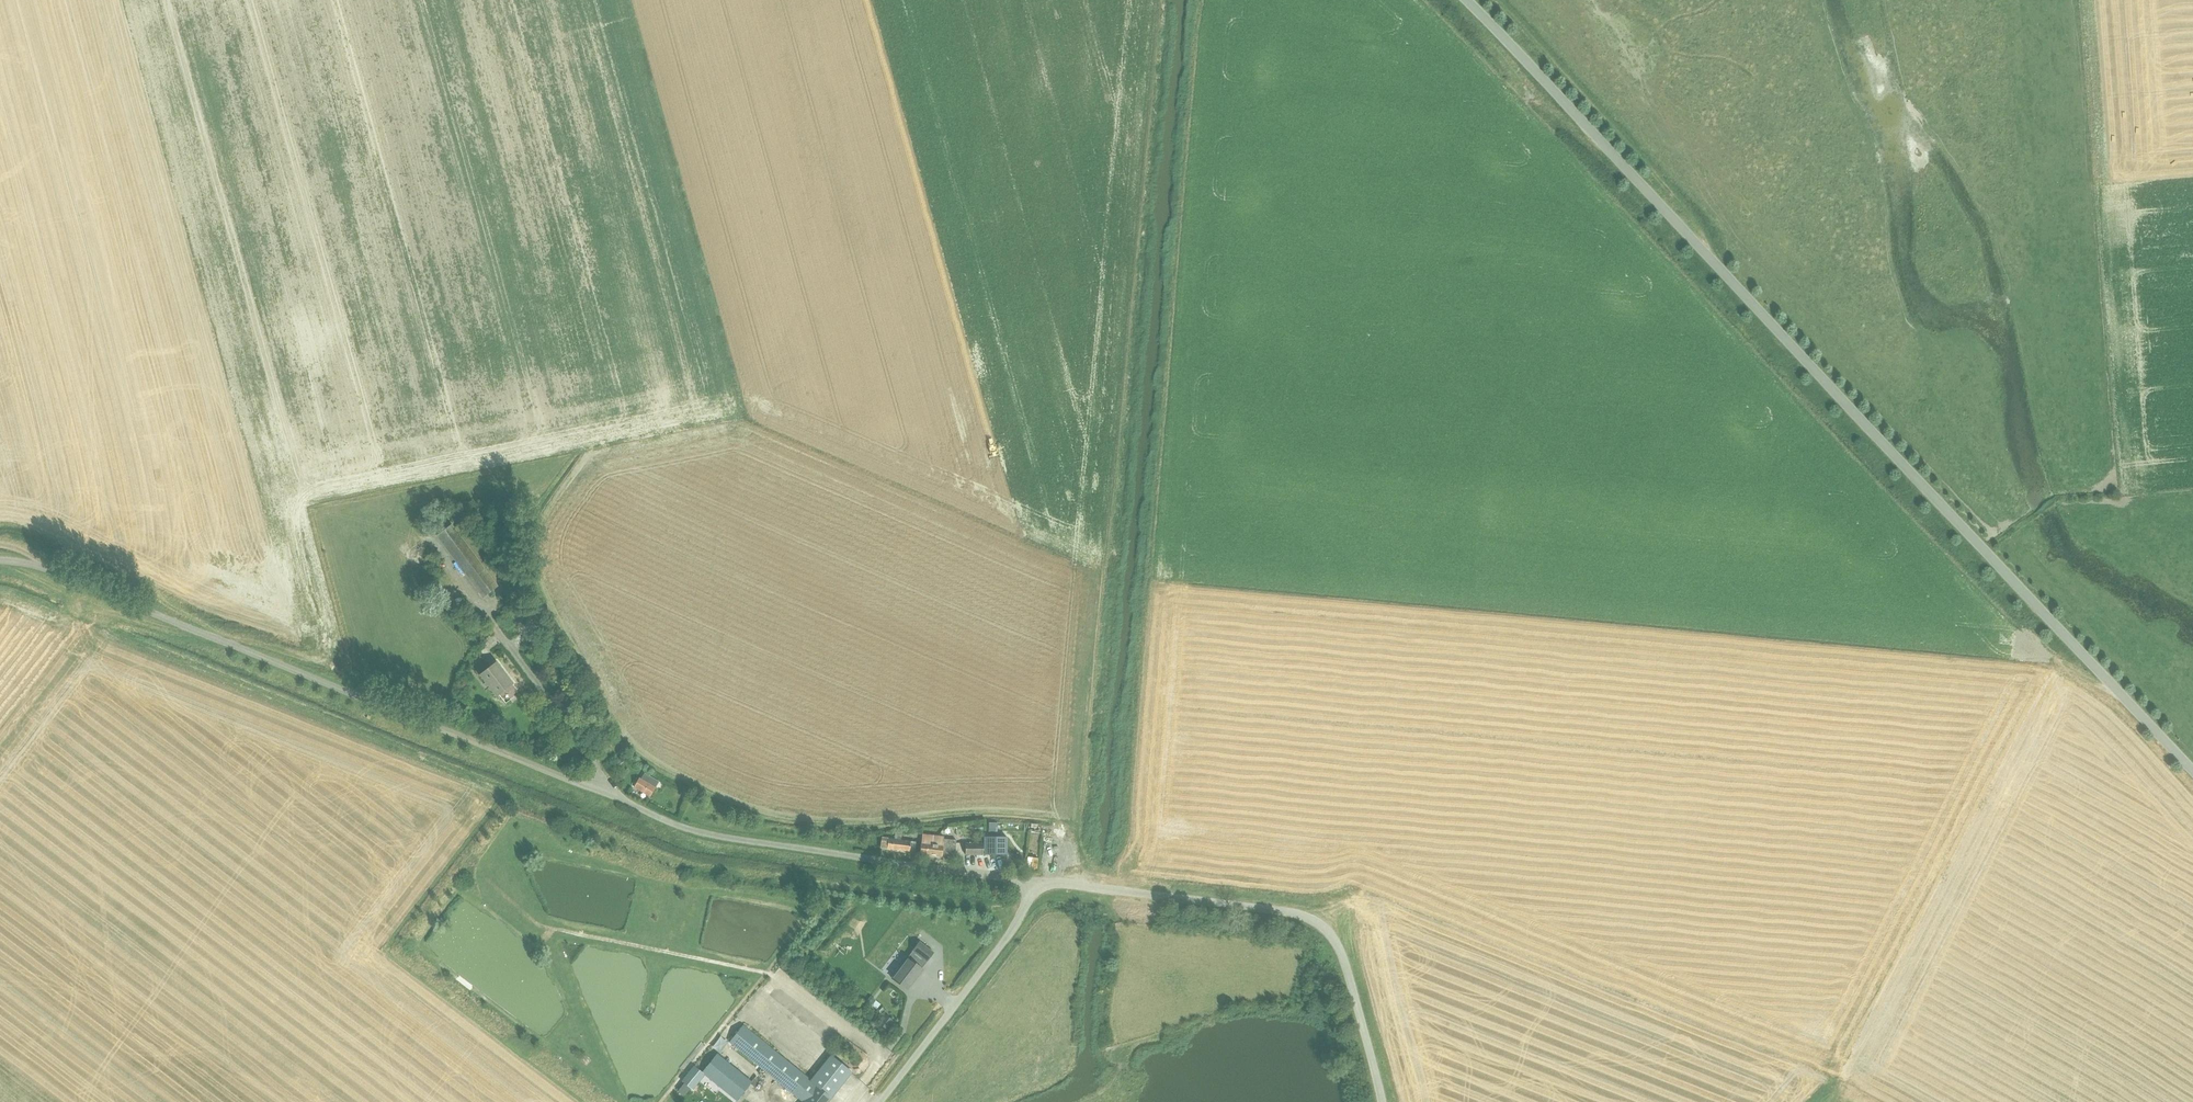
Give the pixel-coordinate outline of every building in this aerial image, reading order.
[(483,597),(498,586),(452,525),(437,536),(483,597)] [(515,684),(498,662),(480,676),(497,698),(515,684)] [(620,754),(614,760),(619,765),(625,759),(620,754)] [(651,797),(659,782),(645,774),(642,780),(639,778),(634,787),(651,797)] [(997,831),(997,823),(988,823),(988,832),(997,831)] [(922,833),(922,836),(920,854),(942,856),(942,855),(955,856),(956,840),(943,839),(944,836),(922,833)] [(1006,836),(984,836),(984,854),(1006,854),(1006,836)] [(882,837),(881,848),(888,849),(910,851),(910,850),(915,851),(916,841),(889,838),(882,837)] [(982,843),(965,843),(965,854),(976,855),(976,858),(982,858),(982,843)] [(890,980),(905,993),(921,972),(913,965),(918,958),(925,963),(932,955),(918,944),(911,953),(906,960),(906,959),(890,980)] [(870,996),(866,1001),(871,1005),(875,1000),(870,996)] [(852,1072),(832,1055),(811,1081),(743,1026),(730,1042),(804,1101),(827,1101),(852,1072)] [(752,1083),(717,1054),(703,1072),(737,1100),(752,1083)]
